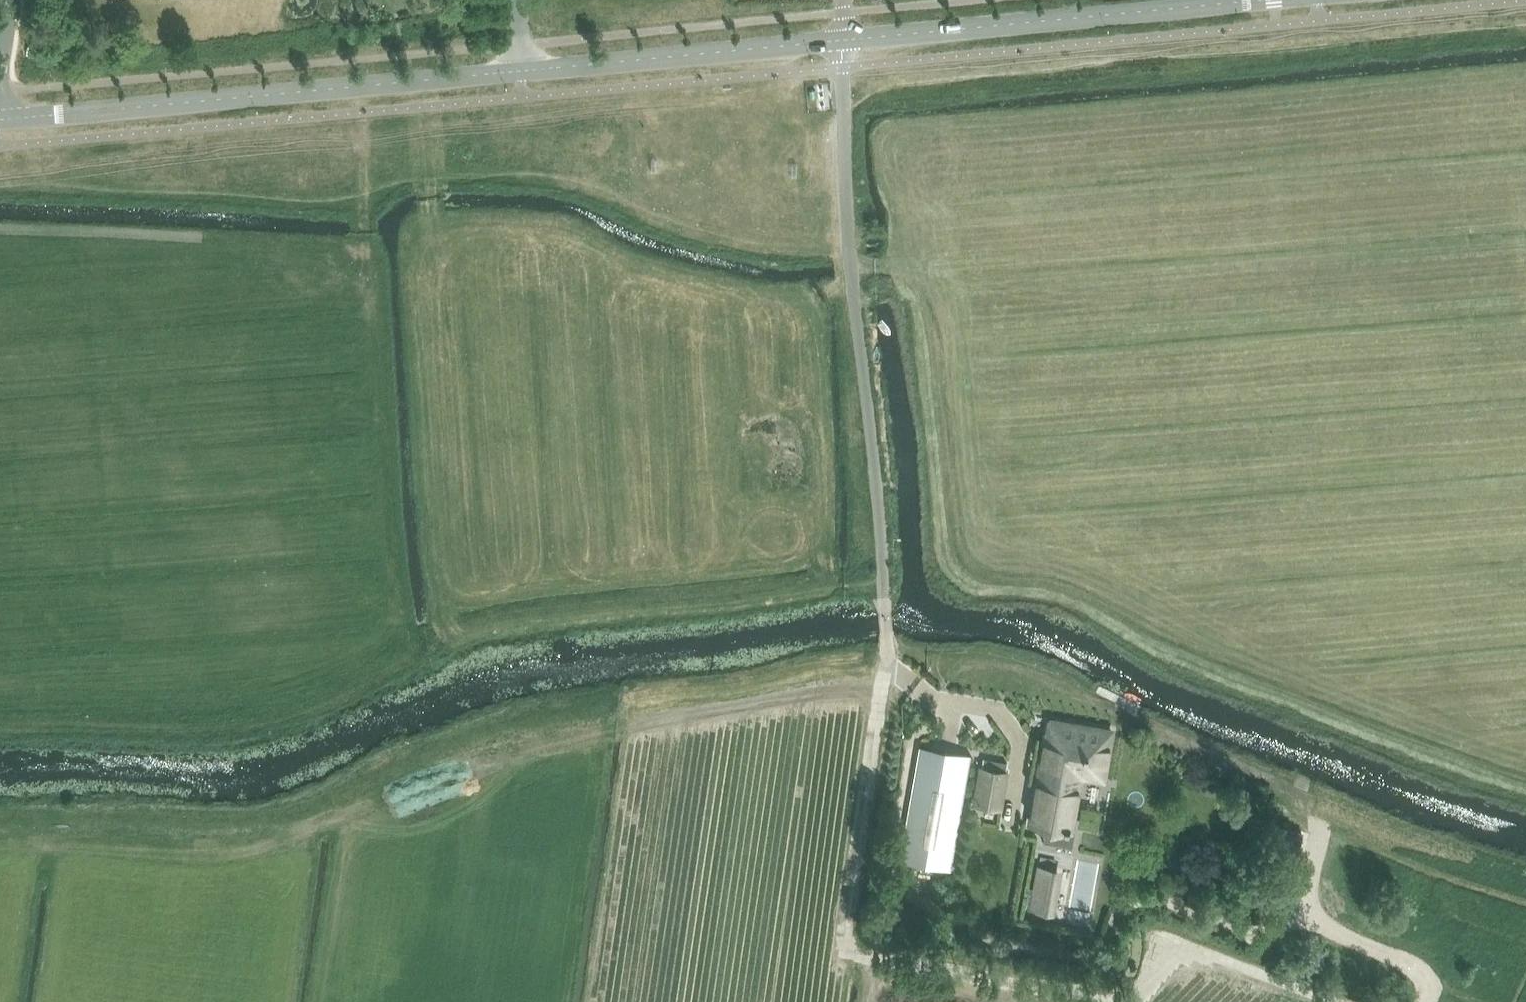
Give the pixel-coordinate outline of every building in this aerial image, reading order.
[(1111,731),(1048,720),(1030,824),(1049,827),(1049,823),(1064,825),(1063,829),(1070,831),(1080,775),(1103,779),(1111,731)] [(971,755),(919,746),(899,860),(951,869),(971,755)] [(971,806),(1003,811),(1009,771),(1006,770),(1007,762),(983,758),(982,767),(978,766),(971,806)] [(1063,869),(1036,865),(1032,888),(1029,887),(1026,904),(1029,905),(1028,910),(1055,914),(1063,869)]
